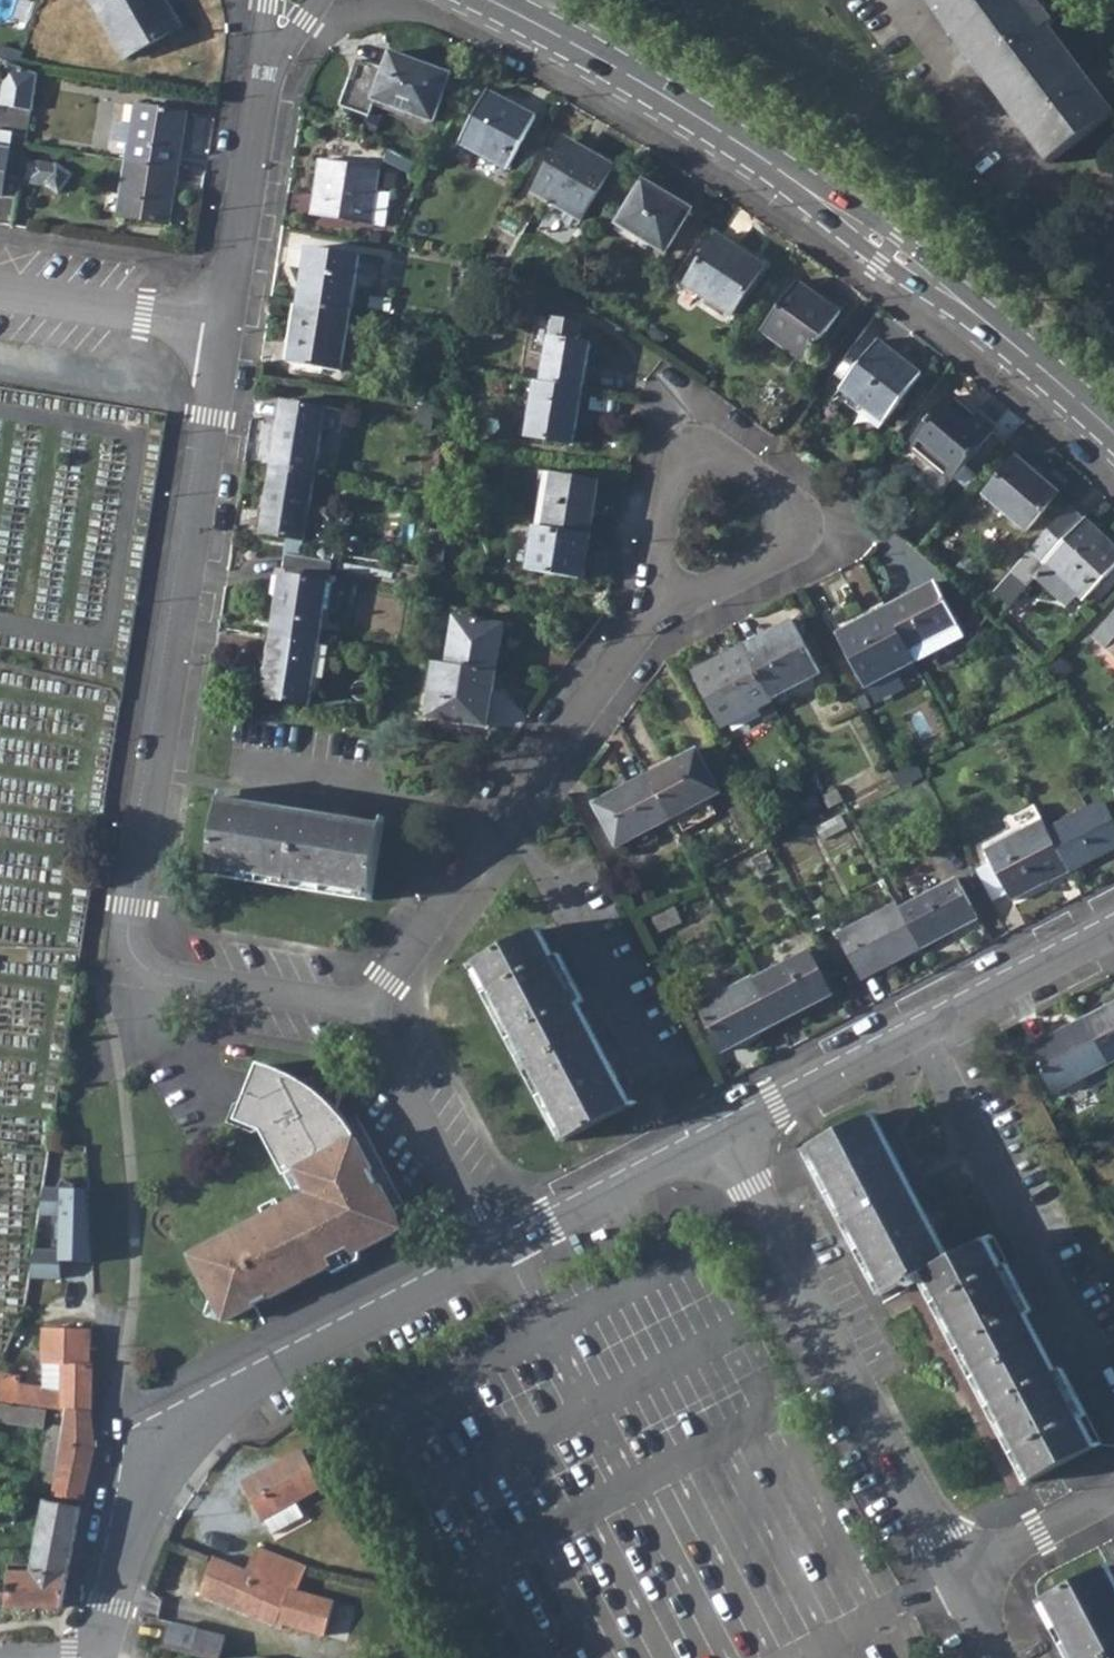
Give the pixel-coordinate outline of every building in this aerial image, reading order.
[(126,63),(182,31),(170,10),(162,14),(154,0),(91,0),(126,63)] [(1096,89),(1103,84),(1113,98),(1113,74),(1113,75),(1105,62),(1088,76),(1087,75),(1086,75),(1049,26),(1057,21),(1056,20),(1059,17),(1050,5),(1045,9),(1044,10),(1036,0),(938,0),(962,33),(957,37),(958,37),(986,73),(985,74),(986,75),(990,71),(1056,157),(1049,162),(1050,163),(1113,114),(1113,113),(1096,89)] [(346,107),(374,118),(380,103),(439,125),(457,78),(398,56),(392,71),(363,61),(346,107)] [(28,108),(34,74),(16,66),(2,60),(0,73),(0,104),(28,108)] [(464,147),(511,170),(538,118),(491,94),(464,147)] [(124,164),(173,172),(181,118),(132,110),(129,131),(114,129),(111,148),(126,151),(124,164)] [(533,193),(582,220),(613,164),(564,137),(533,193)] [(312,217),(371,226),(381,170),(321,162),(312,217)] [(124,164),(115,219),(165,226),(173,172),(124,164)] [(619,222),(666,252),(690,215),(643,184),(619,222)] [(682,282),(730,313),(762,264),(715,234),(682,282)] [(299,304),(351,312),(359,262),(307,254),(299,304)] [(756,331),(799,360),(834,309),(791,281),(756,331)] [(299,304),(289,366),(341,374),(351,312),(299,304)] [(541,381),(582,387),(589,344),(573,342),(577,322),(551,317),(541,381)] [(843,394),(885,426),(921,377),(878,346),(843,394)] [(536,380),(527,434),(572,441),(582,387),(541,381),(536,380)] [(910,447),(951,480),(988,433),(947,400),(910,447)] [(272,469),(316,476),(327,411),(282,404),(272,469)] [(982,496),(1023,531),(1056,492),(1014,457),(982,496)] [(272,469),(262,534),(306,541),(316,476),(272,469)] [(535,526),(588,534),(597,480),(545,472),(535,526)] [(1025,588),(1032,579),(1063,608),(1075,596),(1080,601),(1113,564),(1113,548),(1083,518),(1081,520),(1068,507),(1012,575),(1025,588)] [(535,526),(528,571),(583,580),(590,535),(588,534),(535,526)] [(268,635),(317,643),(326,584),(322,583),(326,561),(281,554),(268,635)] [(883,607),(905,649),(955,623),(933,581),(883,607)] [(883,607),(832,633),(861,689),(912,661),(905,649),(883,607)] [(1104,656),(1111,649),(1113,651),(1113,613),(1088,639),(1104,656)] [(447,665),(496,673),(504,625),(455,617),(447,665)] [(741,645),(767,694),(812,670),(788,620),(741,645)] [(268,635),(259,696),(308,704),(317,643),(268,635)] [(741,645),(691,671),(718,723),(768,696),(767,694),(741,645)] [(435,663),(425,718),(487,727),(496,673),(447,665),(435,663)] [(646,776),(669,821),(719,795),(696,750),(646,776)] [(646,776),(590,806),(613,850),(669,821),(646,776)] [(209,877),(369,903),(370,896),(381,826),(222,799),(209,877)] [(1067,869),(1113,846),(1113,823),(1102,802),(1046,830),(1067,869)] [(1041,820),(982,850),(1008,900),(1067,869),(1046,830),(1041,820)] [(897,908),(918,947),(976,917),(956,878),(897,908)] [(894,902),(833,934),(856,979),(918,947),(897,908),(894,902)] [(468,965),(561,1140),(566,1137),(631,1103),(583,1012),(538,927),(474,961),(468,965)] [(751,976),(776,1021),(830,993),(806,948),(751,976)] [(749,973),(695,1002),(721,1049),(776,1021),(751,976),(749,973)] [(1085,1020),(1109,1065),(1113,1062),(1113,1005),(1085,1020)] [(1109,1065),(1085,1020),(1031,1048),(1055,1093),(1086,1077),(1109,1065)] [(1086,1077),(1091,1087),(1113,1076),(1109,1065),(1086,1077)] [(203,1279),(217,1308),(215,1314),(231,1319),(328,1269),(332,1258),(351,1248),(360,1252),(392,1236),(398,1217),(380,1184),(378,1184),(371,1170),(373,1169),(357,1138),(349,1142),(337,1124),(329,1113),(325,1114),(317,1101),(289,1080),(260,1067),(239,1119),(263,1129),(286,1175),(296,1171),(309,1195),(281,1210),(279,1207),(218,1238),(220,1241),(205,1249),(203,1279)] [(807,1149),(801,1153),(854,1253),(878,1297),(884,1294),(919,1276),(1028,1484),(1033,1482),(1096,1449),(986,1240),(949,1260),(871,1116),(810,1148),(807,1149)] [(65,1260),(95,1261),(96,1187),(46,1187),(46,1216),(62,1216),(62,1249),(37,1249),(36,1276),(64,1276),(65,1260)] [(191,1256),(198,1269),(203,1279),(205,1249),(191,1256)] [(215,1314),(213,1319),(223,1323),(231,1319),(215,1314)] [(5,1399),(69,1408),(91,1410),(92,1363),(87,1363),(90,1326),(46,1323),(44,1358),(64,1360),(65,1374),(64,1388),(43,1385),(7,1380),(5,1399)] [(43,1385),(64,1388),(65,1374),(44,1372),(43,1385)] [(11,1420),(35,1422),(37,1407),(13,1404),(11,1420)] [(35,1477),(51,1482),(57,1484),(55,1496),(82,1501),(95,1445),(91,1410),(69,1408),(61,1459),(45,1457),(43,1469),(36,1468),(35,1477)] [(302,1453),(241,1486),(261,1523),(271,1517),(321,1489),(302,1453)] [(32,1572),(67,1573),(81,1508),(46,1501),(33,1566),(32,1572)] [(216,1556),(201,1594),(282,1627),(284,1624),(300,1629),(312,1595),(294,1588),(301,1568),(256,1549),(247,1569),(216,1556)] [(525,1561),(506,1571),(531,1619),(550,1609),(525,1561)] [(1035,1602),(1065,1657),(1113,1657),(1113,1586),(1104,1567),(1041,1599),(1035,1602)] [(7,1607),(61,1606),(67,1573),(32,1572),(10,1572),(8,1591),(7,1606),(7,1607)] [(7,1606),(8,1591),(0,1594),(0,1602),(7,1606)] [(166,1626),(161,1645),(191,1652),(197,1629),(173,1623),(166,1626)] [(191,1652),(214,1657),(217,1657),(221,1635),(197,1629),(191,1652)] [(158,1657),(214,1657),(191,1652),(161,1645),(158,1657)]
